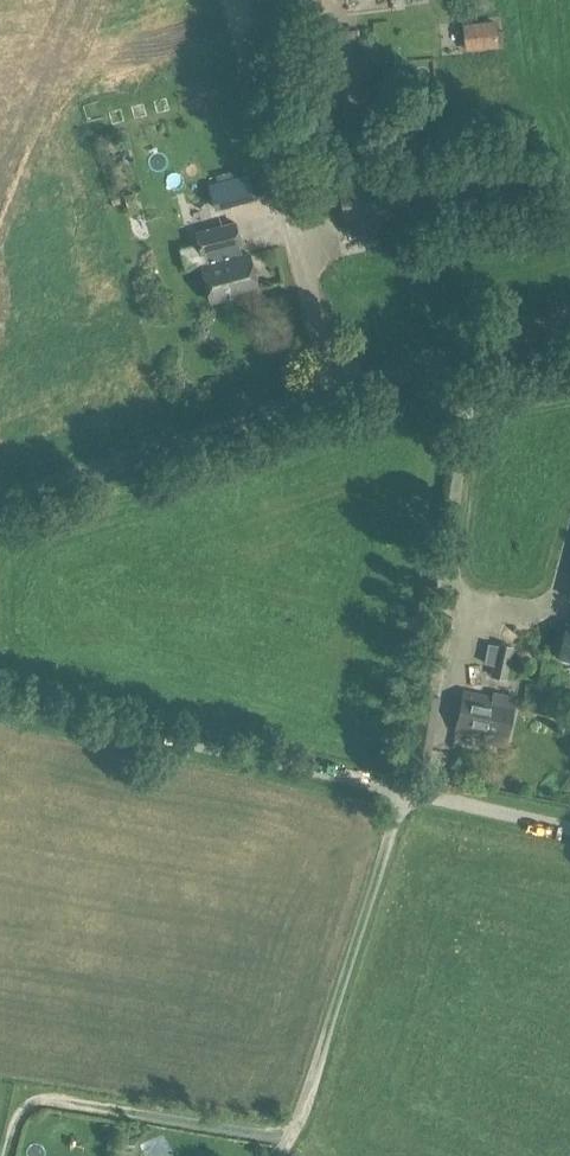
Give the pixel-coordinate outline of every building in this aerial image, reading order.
[(463,24),(465,46),(499,43),(497,20),(463,24)] [(249,173),(239,176),(217,182),(209,184),(215,210),(256,200),(249,173)] [(136,192),(125,195),(128,208),(139,205),(136,192)] [(249,253),(226,258),(224,249),(242,244),(236,220),(195,230),(201,255),(208,253),(210,263),(202,265),(211,300),(258,288),(249,253)] [(567,623),(558,657),(569,660),(569,623),(567,623)] [(489,643),(484,663),(493,665),(491,676),(507,680),(515,646),(498,643),(498,645),(489,643)] [(494,698),(466,692),(458,728),(485,734),(484,739),(505,744),(515,697),(495,693),(494,698)]
